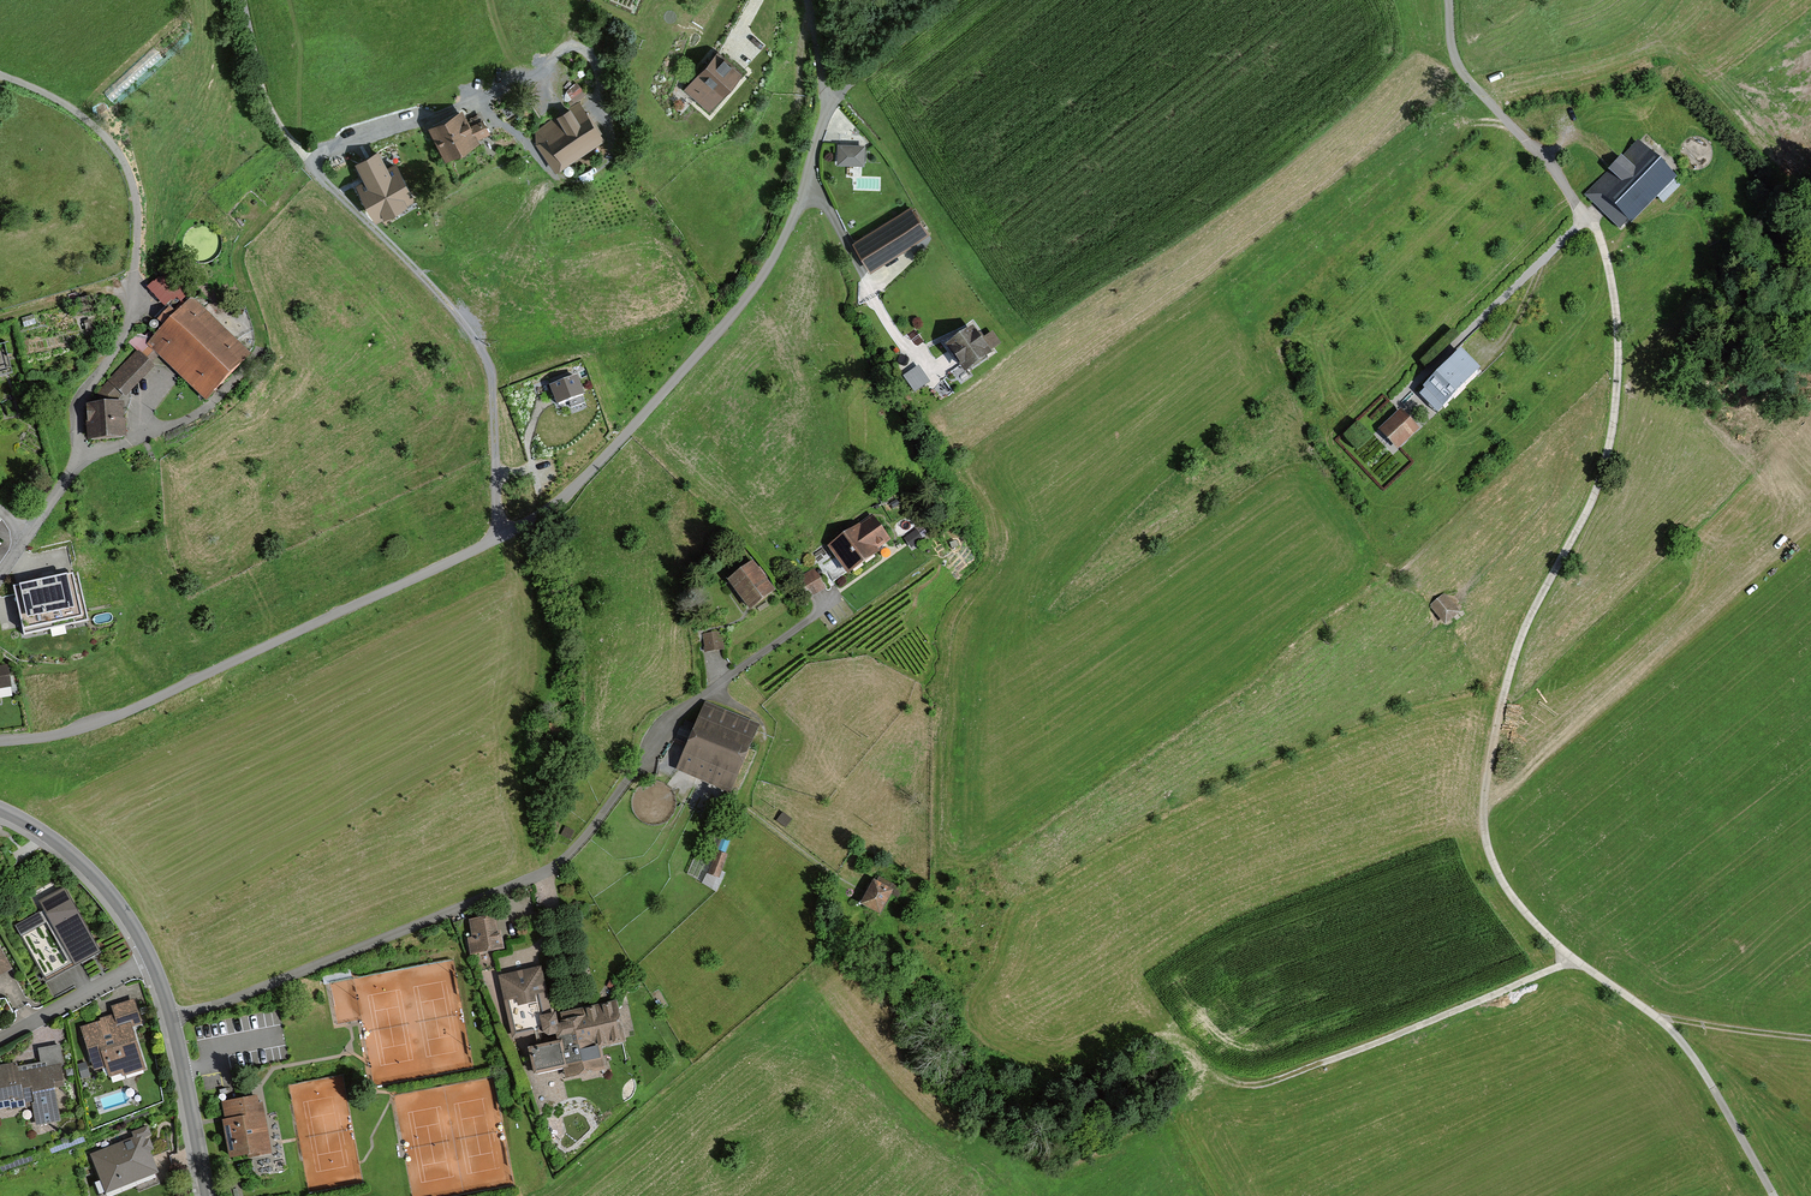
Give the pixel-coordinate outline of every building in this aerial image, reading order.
[(744,70),(717,47),(691,79),(719,101),(744,70)] [(600,138),(579,106),(534,135),(556,167),(600,138)] [(445,159),(476,142),(474,139),(487,133),(481,121),(468,128),(460,114),(430,130),(445,159)] [(1677,179),(1638,141),(1585,196),(1621,230),(1628,223),(1632,227),(1658,199),(1664,204),(1681,187),(1675,181),(1677,179)] [(863,145),(837,145),(837,165),(863,165),(863,145)] [(413,198),(396,161),(386,166),(381,153),(358,164),(364,176),(356,179),(373,217),(413,198)] [(927,233),(911,208),(855,244),(870,268),(927,233)] [(192,298),(148,343),(206,398),(249,353),(192,298)] [(989,353),(971,328),(946,345),(964,371),(989,353)] [(0,346),(0,377),(11,374),(4,345),(0,346)] [(1461,356),(1427,387),(1443,405),(1477,373),(1461,356)] [(921,367),(904,376),(913,394),(930,385),(921,367)] [(574,375),(545,385),(554,408),(582,399),(574,375)] [(120,401),(88,405),(91,438),(124,435),(120,401)] [(1419,429),(1400,409),(1378,430),(1397,450),(1419,429)] [(871,516),(826,548),(846,577),(878,554),(876,551),(889,542),(871,516)] [(748,614),(775,594),(751,563),(724,583),(748,614)] [(809,599),(826,589),(814,568),(797,579),(809,599)] [(79,575),(16,588),(26,634),(89,620),(79,575)] [(1459,612),(1443,595),(1431,605),(1447,623),(1459,612)] [(722,631),(703,634),(706,654),(725,651),(722,631)] [(10,686),(6,665),(0,666),(0,688),(10,686)] [(726,793),(759,727),(705,701),(673,767),(726,793)] [(720,880),(728,856),(716,852),(707,876),(720,880)] [(891,892),(871,881),(858,906),(877,917),(891,892)] [(94,974),(88,961),(100,955),(63,882),(37,895),(43,907),(20,919),(56,992),(94,974)] [(463,934),(468,958),(507,951),(503,929),(497,930),(494,916),(470,921),(472,933),(463,934)] [(13,970),(0,946),(0,977),(13,970)] [(541,1016),(554,1013),(542,964),(496,975),(511,1038),(545,1030),(541,1016)] [(554,1013),(541,1016),(545,1030),(549,1043),(527,1049),(531,1066),(557,1060),(562,1079),(606,1067),(601,1049),(629,1041),(617,996),(554,1013)] [(114,1009),(117,1018),(92,1026),(93,1028),(83,1031),(95,1068),(105,1065),(107,1065),(112,1080),(144,1069),(130,1026),(139,1023),(133,1003),(114,1009)] [(54,1089),(66,1086),(61,1061),(17,1070),(16,1062),(0,1065),(0,1112),(31,1106),(35,1126),(61,1121),(54,1089)] [(223,1104),(233,1156),(268,1149),(258,1097),(223,1104)] [(135,1139),(93,1156),(107,1192),(156,1172),(142,1138),(149,1135),(146,1128),(133,1133),(135,1139)]
